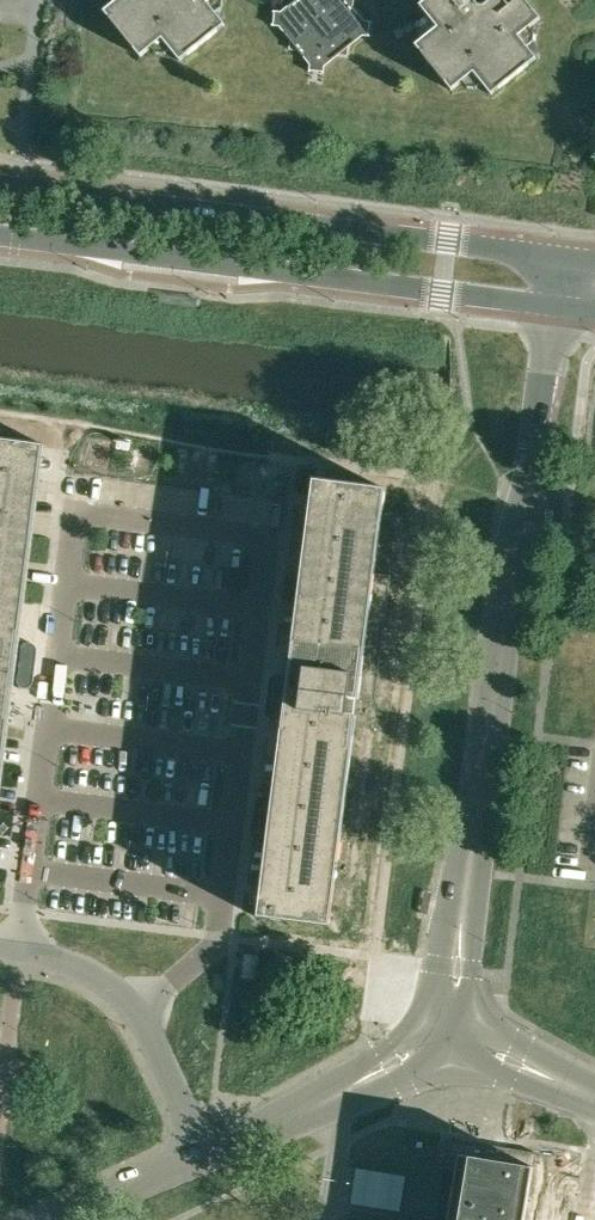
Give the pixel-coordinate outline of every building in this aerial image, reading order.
[(104,10),(140,55),(162,38),(180,60),(225,24),(207,1),(209,0),(117,0),(104,10)] [(290,38),(310,63),(309,71),(324,72),(325,64),(363,34),(370,35),(371,20),(364,20),(349,0),(293,0),(280,10),(274,10),(273,24),(279,25),(290,38)] [(526,0),(514,0),(508,5),(504,0),(426,0),(419,5),(436,27),(415,44),(450,89),(473,71),(490,93),(536,58),(518,35),(540,18),(526,0)] [(14,695),(19,696),(17,710),(18,710),(26,654),(18,653),(21,633),(42,446),(38,445),(0,440),(0,797),(14,695)] [(315,480),(314,491),(291,665),(285,665),(287,651),(285,651),(278,707),(286,708),(259,915),(267,916),(327,923),(354,715),(348,714),(350,698),(376,701),(393,574),(373,571),(383,488),(322,481),(315,480)] [(242,968),(240,978),(255,980),(258,954),(244,952),(243,957),(242,968)] [(527,1197),(558,1202),(565,1157),(448,1134),(443,1162),(457,1164),(448,1219),(524,1219),(527,1197)]
